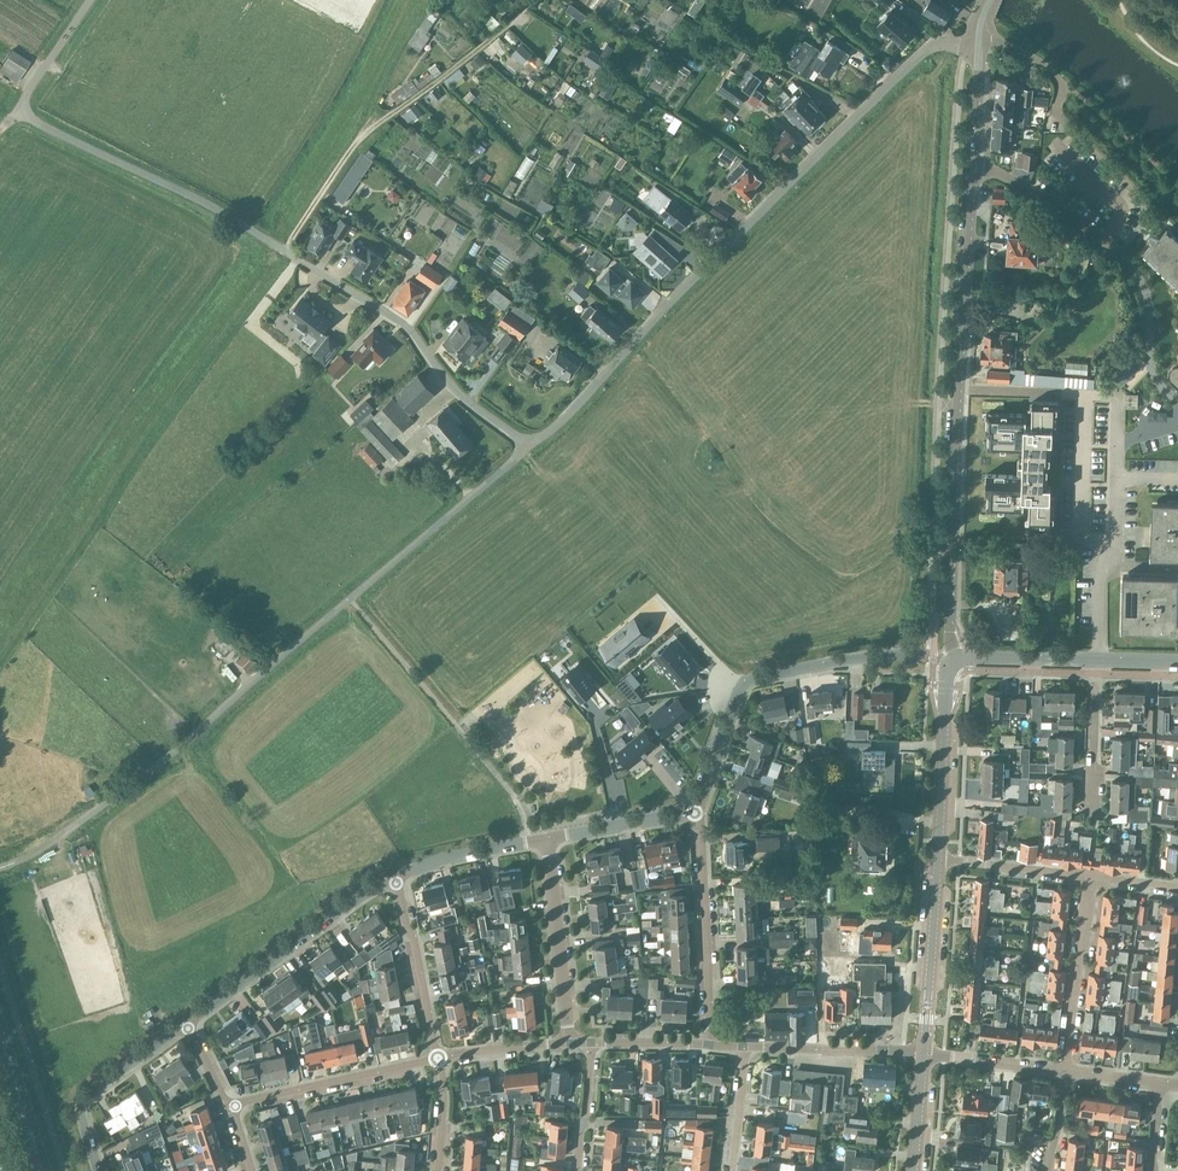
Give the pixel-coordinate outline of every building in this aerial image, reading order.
[(695,17),(706,0),(696,0),(688,12),(695,17)] [(923,12),(943,25),(944,23),(946,22),(948,19),(948,17),(952,10),(940,2),(941,0),(928,0),(926,2),(928,4),(923,12)] [(571,4),(566,10),(573,15),(578,9),(571,4)] [(893,10),(879,25),(889,33),(888,34),(889,35),(890,35),(902,45),(906,40),(908,40),(910,37),(911,35),(914,30),(906,23),(902,19),(903,18),(893,10)] [(430,11),(408,44),(421,52),(431,36),(427,33),(438,17),(430,11)] [(491,27),(498,21),(491,12),(484,17),(491,27)] [(829,40),(821,52),(813,46),(797,70),(806,76),(813,66),(829,77),(840,59),(841,60),(846,52),(836,45),(840,39),(833,34),(829,41),(829,40)] [(533,52),(522,43),(513,53),(523,62),(533,52)] [(608,58),(613,49),(607,45),(601,54),(608,58)] [(718,91),(740,106),(749,93),(733,82),(738,75),(737,74),(749,55),(737,48),(728,63),(734,67),(732,71),(718,91)] [(3,64),(0,69),(0,70),(18,81),(31,61),(12,50),(10,54),(3,64)] [(591,50),(585,59),(602,71),(608,62),(591,50)] [(890,68),(895,62),(890,57),(884,62),(890,68)] [(647,66),(650,68),(654,68),(656,64),(656,60),(653,58),(649,59),(647,63),(647,66)] [(433,75),(440,71),(436,63),(429,66),(433,75)] [(617,77),(620,70),(614,67),(611,73),(617,77)] [(744,88),(754,73),(745,67),(735,82),(744,88)] [(453,79),(463,74),(460,68),(450,73),(453,79)] [(754,73),(744,88),(751,93),(754,89),(762,79),(754,73)] [(610,79),(601,93),(608,98),(617,84),(610,79)] [(412,80),(391,95),(398,104),(418,89),(415,85),(412,80)] [(998,80),(995,102),(1014,104),(1032,106),(1034,90),(1023,89),(1022,98),(1015,98),(1017,82),(998,80)] [(570,98),(576,89),(566,81),(552,99),(561,106),(567,97),(570,98)] [(435,85),(426,92),(431,99),(441,92),(435,85)] [(794,94),(791,98),(818,126),(827,117),(809,99),(811,97),(800,86),(793,93),(794,94)] [(497,96),(503,101),(509,94),(503,89),(497,96)] [(761,101),(765,96),(754,89),(751,93),(751,94),(761,101)] [(784,102),(788,106),(783,111),(789,118),(792,116),(810,134),(818,126),(791,98),(789,96),(784,101),(784,102)] [(994,114),(993,124),(1012,126),(1014,104),(995,102),(994,111),(996,111),(996,114),(994,114)] [(407,111),(413,119),(421,112),(415,105),(407,111)] [(682,121),(675,117),(668,130),(674,134),(682,121)] [(991,142),(991,146),(1010,148),(1012,126),(993,124),(992,133),(994,133),(994,136),(992,136),(991,142)] [(775,158),(780,153),(786,159),(794,151),(790,148),(797,141),(785,129),(781,125),(776,130),(781,134),(766,149),(775,158)] [(479,140),(472,146),(479,154),(486,148),(479,140)] [(731,165),(737,156),(725,148),(719,157),(731,165)] [(549,159),(554,168),(566,160),(561,152),(549,159)] [(332,197),(344,204),(374,161),(362,153),(332,197)] [(1036,155),(1026,154),(1024,167),(1035,168),(1036,155)] [(515,174),(524,180),(537,163),(528,156),(515,174)] [(621,156),(615,165),(620,169),(627,160),(621,156)] [(748,168),(742,163),(727,177),(733,183),(732,184),(749,200),(756,192),(753,189),(762,181),(748,168)] [(480,166),(474,175),(481,180),(488,172),(480,166)] [(567,167),(564,173),(570,176),(573,171),(567,167)] [(471,186),(475,180),(469,176),(465,182),(471,186)] [(513,194),(520,185),(513,179),(505,189),(513,194)] [(658,212),(659,212),(679,228),(690,214),(670,198),(670,197),(655,185),(648,194),(653,198),(649,203),(648,204),(658,212)] [(994,203),(1005,204),(1006,189),(995,188),(994,203)] [(711,211),(725,221),(731,213),(716,203),(711,211)] [(625,230),(637,220),(629,211),(617,221),(625,230)] [(343,214),(341,219),(341,218),(333,232),(319,223),(307,244),(323,254),(335,234),(342,238),(353,220),(343,214)] [(1047,261),(1048,244),(1048,241),(1046,239),(1038,238),(1038,237),(1030,237),(1030,234),(1029,233),(1030,222),(1011,221),(1010,235),(1009,235),(1007,262),(1037,264),(1037,262),(1045,263),(1047,261)] [(709,231),(712,240),(721,241),(727,234),(724,225),(715,224),(709,231)] [(363,240),(369,233),(362,227),(357,234),(363,240)] [(648,236),(649,236),(634,253),(661,277),(677,259),(663,246),(671,237),(655,228),(648,236)] [(1172,234),(1170,235),(1167,231),(1168,230),(1167,229),(1159,237),(1150,233),(1147,236),(1151,246),(1144,252),(1144,255),(1148,258),(1150,258),(1157,266),(1157,268),(1166,277),(1168,277),(1176,284),(1176,286),(1177,289),(1177,240),(1172,234)] [(366,248),(363,246),(354,240),(345,254),(354,260),(355,258),(358,260),(351,270),(368,281),(383,258),(367,247),(366,248)] [(590,254),(586,261),(602,272),(611,258),(597,249),(593,256),(590,254)] [(433,251),(426,259),(431,263),(438,254),(433,251)] [(425,264),(416,277),(434,289),(443,276),(425,264)] [(578,282),(583,287),(591,276),(585,272),(584,272),(579,268),(572,278),(578,282)] [(631,281),(628,285),(610,269),(597,283),(611,296),(615,292),(633,309),(646,294),(631,281)] [(450,292),(458,280),(452,275),(443,287),(450,292)] [(409,315),(425,291),(410,281),(409,283),(407,281),(393,302),(395,303),(394,305),(409,315)] [(583,287),(578,282),(569,293),(580,302),(589,292),(583,287)] [(504,309),(510,301),(507,298),(501,305),(504,309)] [(320,311),(314,307),(313,308),(301,299),(288,314),(298,322),(295,325),(306,334),(308,330),(318,338),(330,322),(318,312),(320,311)] [(604,314),(604,315),(597,309),(596,310),(590,305),(581,316),(587,320),(587,321),(594,327),(590,332),(596,338),(600,333),(610,341),(621,328),(604,314)] [(521,339),(531,325),(509,309),(499,323),(521,339)] [(483,337),(485,335),(464,319),(444,343),(465,360),(471,352),(477,356),(489,342),(483,337)] [(365,368),(374,358),(380,364),(393,350),(383,340),(384,339),(374,329),(368,335),(369,337),(352,356),(365,368)] [(982,350),(982,362),(994,363),(997,363),(997,366),(1009,367),(1009,357),(1016,358),(1017,347),(1010,347),(1011,338),(1017,339),(1017,333),(995,331),(994,337),(985,336),(984,350),(982,350)] [(507,332),(498,344),(508,352),(517,340),(507,332)] [(328,336),(319,347),(314,354),(325,363),(340,345),(328,336)] [(568,380),(581,361),(560,345),(546,365),(553,370),(549,375),(556,380),(560,375),(568,380)] [(338,378),(351,365),(341,356),(329,369),(338,378)] [(1137,356),(1114,379),(1122,385),(1144,362),(1137,356)] [(1177,366),(1176,367),(1175,367),(1173,368),(1172,368),(1171,370),(1170,371),(1169,372),(1169,374),(1169,375),(1169,377),(1169,379),(1169,380),(1170,381),(1171,383),(1177,389),(1177,366)] [(988,371),(988,381),(1009,383),(1010,375),(1010,372),(988,371)] [(413,414),(436,394),(418,374),(396,395),(413,414)] [(1009,383),(1024,384),(1035,385),(1036,377),(1024,377),(1010,375),(1009,383)] [(1036,377),(1035,385),(1064,387),(1065,378),(1036,375),(1036,377)] [(1138,394),(1126,394),(1125,409),(1139,409),(1138,394)] [(393,440),(415,421),(412,418),(393,398),(372,418),(393,440)] [(367,400),(350,415),(358,423),(375,408),(367,400)] [(987,482),(986,493),(988,493),(988,502),(993,502),(993,510),(1023,511),(1024,498),(1030,499),(1029,525),(1054,525),(1055,497),(1050,497),(1050,492),(1049,492),(1049,488),(1051,488),(1051,486),(1047,486),(1048,465),(1050,465),(1051,441),(1052,441),(1052,439),(1051,439),(1051,435),(1052,435),(1052,430),(1057,430),(1058,402),(1032,401),(1032,427),(1026,427),(1026,414),(992,413),(992,421),(987,421),(986,432),(988,432),(988,441),(993,441),(993,449),(1023,450),(1023,456),(1023,469),(1022,475),(992,474),(992,482),(987,482)] [(473,444),(444,410),(428,424),(456,458),(473,444)] [(372,420),(360,430),(394,466),(405,455),(372,420)] [(374,469),(377,466),(385,460),(370,443),(359,453),(374,469)] [(1151,549),(1151,558),(1177,559),(1177,504),(1152,503),(1151,549)] [(1035,537),(1035,546),(1044,546),(1044,552),(1061,552),(1062,538),(1035,537)] [(1027,589),(1027,558),(1027,543),(1013,543),(1013,559),(1009,558),(996,557),(996,571),(997,571),(997,589),(998,589),(1027,589)] [(1177,632),(1177,589),(1177,577),(1123,576),(1121,631),(1177,632)] [(607,642),(603,645),(609,652),(618,663),(629,654),(639,646),(648,638),(634,620),(607,642)] [(215,646),(226,656),(235,646),(223,636),(215,646)] [(672,643),(656,656),(673,676),(680,684),(684,680),(695,671),(688,662),(684,657),(672,643)] [(246,651),(235,662),(245,671),(256,660),(246,651)] [(221,668),(230,681),(237,676),(227,663),(221,668)] [(568,672),(560,678),(580,702),(596,688),(584,675),(581,677),(575,669),(569,673),(568,672)] [(624,678),(615,685),(629,701),(641,700),(624,678)] [(855,694),(854,698),(854,717),(863,718),(863,708),(872,708),(872,710),(880,710),(880,715),(879,728),(892,728),(893,717),(892,717),(892,711),(893,711),(894,691),(873,690),(873,699),(864,699),(864,694),(855,694)] [(816,709),(833,707),(832,691),(810,693),(811,704),(807,705),(808,717),(816,717),(816,709)] [(1007,724),(1010,724),(1010,726),(1011,714),(1026,714),(1026,699),(1016,698),(1016,700),(1001,699),(1001,691),(987,691),(986,715),(999,715),(999,721),(1002,722),(1004,723),(1007,724)] [(1060,691),(1046,691),(1045,706),(1045,714),(1059,714),(1060,707),(1060,691)] [(1075,692),(1060,691),(1060,707),(1067,707),(1067,715),(1074,715),(1075,692)] [(1115,716),(1129,717),(1130,693),(1116,693),(1115,709),(1116,709),(1115,716)] [(1145,693),(1130,693),(1129,717),(1144,717),(1144,709),(1145,693)] [(1158,731),(1169,732),(1169,718),(1177,718),(1177,694),(1172,694),(1172,708),(1159,708),(1158,731)] [(784,696),(763,700),(764,702),(762,702),(764,709),(765,709),(767,715),(768,722),(789,717),(788,715),(796,714),(792,699),(785,701),(784,696)] [(662,707),(650,717),(666,737),(678,727),(683,723),(692,715),(679,698),(668,707),(665,709),(662,707)] [(563,703),(564,702),(563,701),(557,709),(563,714),(569,706),(568,707),(563,703)] [(631,704),(640,714),(644,711),(637,703),(631,704)] [(628,706),(621,712),(626,718),(633,712),(628,706)] [(1045,706),(1033,706),(1032,727),(1041,727),(1041,714),(1045,714),(1045,706)] [(1059,723),(1059,729),(1074,729),(1075,719),(1059,719),(1059,723)] [(1148,720),(1147,731),(1157,732),(1158,720),(1148,720)] [(846,739),(854,739),(855,721),(846,721),(846,739)] [(1129,731),(1129,723),(1129,722),(1115,721),(1115,730),(1129,731)] [(803,727),(804,734),(805,740),(805,743),(817,741),(815,725),(803,727)] [(803,727),(790,729),(792,742),(805,740),(804,734),(803,727)] [(1048,728),(1041,727),(1032,727),(1032,735),(1048,736),(1048,728)] [(617,752),(617,753),(629,768),(643,756),(647,752),(657,745),(644,730),(628,744),(617,752)] [(1177,756),(1177,733),(1169,732),(1158,731),(1158,742),(1174,743),(1173,756),(1177,756)] [(1156,732),(1140,732),(1140,740),(1155,741),(1156,732)] [(771,737),(769,742),(751,735),(747,745),(752,747),(751,750),(766,755),(767,752),(777,755),(782,741),(771,737)] [(1050,750),(1073,751),(1073,736),(1051,736),(1050,740),(1049,742),(1049,750),(1050,750)] [(1114,738),(1113,752),(1129,753),(1136,753),(1137,739),(1130,739),(1130,738),(1114,738)] [(886,759),(886,751),(871,750),(872,743),(847,742),(847,749),(863,750),(862,767),(885,767),(884,785),(895,786),(895,759),(886,759)] [(1030,748),(1021,748),(1021,762),(1029,762),(1030,748)] [(751,750),(745,768),(762,774),(762,773),(767,775),(772,760),(774,761),(774,762),(777,755),(767,752),(766,755),(751,750)] [(1050,750),(1050,765),(1072,765),(1073,751),(1050,750)] [(1129,767),(1128,774),(1153,775),(1153,767),(1153,766),(1143,766),(1136,766),(1136,753),(1129,753),(1113,752),(1113,767),(1129,767)] [(981,774),(983,774),(983,776),(1002,776),(1008,776),(1009,776),(1009,768),(1009,754),(993,753),(993,760),(984,760),(984,766),(981,766),(981,774)] [(1030,762),(1029,771),(1046,772),(1046,764),(1046,763),(1036,763),(1036,758),(1030,758),(1030,762)] [(1177,779),(1177,775),(1177,764),(1170,763),(1169,769),(1153,767),(1153,775),(1153,776),(1177,779)] [(1029,777),(1029,779),(1046,780),(1046,772),(1029,771),(1029,774),(1029,777)] [(739,793),(733,813),(753,820),(758,804),(761,797),(757,795),(760,785),(763,786),(763,787),(772,790),(774,786),(772,785),(760,781),(756,779),(739,773),(737,781),(733,791),(739,793)] [(1112,796),(1135,796),(1136,783),(1141,783),(1141,786),(1152,787),(1153,785),(1153,776),(1153,775),(1128,774),(1128,782),(1112,781),(1112,796)] [(799,794),(802,785),(775,776),(772,785),(774,786),(781,788),(794,793),(799,794)] [(983,776),(983,791),(1002,792),(1002,783),(1009,783),(1009,776),(1008,776),(1002,776),(983,776)] [(1169,800),(1177,801),(1177,787),(1177,779),(1153,776),(1153,785),(1170,787),(1169,800)] [(1047,788),(1048,789),(1048,793),(1072,794),(1072,780),(1049,779),(1049,784),(1047,785),(1047,788)] [(794,793),(781,788),(779,796),(791,800),(794,793)] [(1029,804),(1028,814),(1055,817),(1055,808),(1071,809),(1072,794),(1048,793),(1048,805),(1040,805),(1029,804)] [(1111,810),(1127,811),(1126,821),(1146,820),(1147,810),(1137,810),(1137,803),(1135,803),(1135,802),(1135,796),(1112,796),(1111,810)] [(1167,814),(1175,815),(1177,815),(1177,801),(1169,800),(1167,814)] [(1014,803),(1013,812),(1028,814),(1029,804),(1014,803)] [(848,804),(823,804),(823,813),(848,813),(848,804)] [(1151,825),(1173,827),(1175,815),(1167,814),(1167,817),(1152,816),(1151,825)] [(1059,836),(1061,826),(1060,826),(1061,819),(1052,818),(1050,835),(1052,836),(1051,846),(1045,846),(1043,863),(1057,864),(1060,836),(1059,836)] [(981,820),(980,837),(993,839),(1001,839),(1007,840),(1007,839),(1024,841),(1025,832),(1008,830),(1003,829),(1003,831),(993,830),(994,821),(981,820)] [(1060,836),(1057,864),(1061,865),(1061,866),(1069,867),(1071,849),(1072,849),(1072,844),(1065,843),(1066,836),(1064,836),(1066,826),(1061,826),(1059,836),(1060,836)] [(725,859),(727,859),(727,861),(735,861),(735,863),(736,865),(738,867),(741,868),(743,867),(745,865),(746,862),(746,860),(747,860),(746,850),(749,850),(749,851),(781,849),(780,832),(765,833),(765,832),(746,833),(746,841),(726,842),(727,852),(725,853),(725,859)] [(1171,834),(1170,846),(1168,846),(1166,869),(1173,870),(1173,871),(1177,872),(1177,834),(1171,834)] [(1071,849),(1069,867),(1077,868),(1077,867),(1082,867),(1088,867),(1088,868),(1089,868),(1091,852),(1089,851),(1091,836),(1082,835),(1081,845),(1083,845),(1083,850),(1072,849),(1071,849)] [(850,851),(853,851),(852,858),(860,859),(860,864),(864,864),(864,870),(881,870),(881,864),(886,864),(887,852),(888,852),(888,850),(891,850),(892,841),(888,840),(888,838),(861,837),(861,838),(854,837),(853,846),(850,846),(850,851)] [(976,851),(978,853),(978,855),(991,856),(991,853),(996,853),(996,843),(992,843),(993,839),(980,837),(979,846),(976,847),(976,851)] [(87,849),(90,848),(91,848),(88,839),(77,843),(80,854),(88,852),(87,849)] [(682,865),(681,857),(679,849),(678,849),(676,839),(661,841),(664,860),(665,867),(665,868),(667,876),(662,877),(662,878),(663,887),(676,885),(674,875),(673,875),(672,872),(674,872),(673,869),(672,869),(672,867),(682,865)] [(1122,873),(1122,872),(1127,873),(1130,845),(1131,840),(1125,839),(1125,844),(1123,844),(1123,851),(1123,855),(1116,854),(1114,872),(1122,873)] [(664,860),(661,841),(647,844),(650,863),(651,870),(658,869),(657,862),(664,860)] [(1036,862),(1038,845),(1023,843),(1021,860),(1036,862)] [(1130,845),(1127,873),(1140,875),(1143,851),(1135,850),(1136,845),(1130,845)] [(621,848),(603,851),(607,871),(609,883),(618,882),(615,869),(624,868),(621,848)] [(585,856),(584,858),(585,862),(586,863),(587,863),(588,865),(589,865),(590,873),(599,872),(600,883),(609,882),(607,871),(603,851),(587,854),(587,856),(585,856)] [(1103,853),(1096,852),(1094,869),(1095,869),(1095,868),(1101,869),(1101,870),(1106,870),(1106,871),(1114,872),(1116,854),(1103,853)] [(647,867),(638,869),(642,889),(651,888),(647,867)] [(520,869),(501,871),(503,892),(523,890),(520,869)] [(634,890),(642,889),(638,869),(631,870),(634,890)] [(492,897),(488,878),(480,880),(479,875),(460,879),(464,896),(473,893),(475,901),(492,897)] [(783,877),(766,878),(766,885),(784,885),(783,877)] [(976,880),(975,897),(1004,900),(1005,892),(1000,892),(1000,889),(993,888),(993,890),(988,889),(989,881),(976,880)] [(600,883),(593,884),(594,895),(610,893),(609,883),(609,882),(600,883)] [(449,905),(447,898),(443,883),(423,889),(427,904),(427,903),(429,911),(449,905)] [(763,883),(756,883),(734,885),(735,902),(757,901),(757,893),(764,892),(763,883)] [(1049,895),(1054,895),(1053,902),(1070,904),(1071,891),(1038,887),(1038,893),(1042,893),(1042,895),(1049,896),(1049,895)] [(674,888),(659,891),(659,897),(661,897),(662,905),(663,911),(686,910),(686,895),(675,895),(674,889),(674,888)] [(1102,908),(1119,910),(1120,903),(1124,904),(1131,905),(1131,904),(1136,905),(1137,899),(1104,895),(1102,908)] [(506,896),(496,898),(499,911),(509,909),(506,896)] [(973,914),(986,916),(987,908),(991,908),(991,910),(999,910),(999,907),(1004,908),(1004,900),(975,897),(973,914)] [(590,900),(591,916),(623,912),(623,911),(638,910),(637,903),(629,904),(629,903),(614,905),(614,899),(606,900),(605,899),(590,900)] [(780,907),(794,906),(794,899),(779,900),(780,907)] [(758,908),(757,901),(735,902),(736,918),(763,917),(763,908),(758,908)] [(1047,911),(1053,912),(1052,915),(1055,915),(1054,922),(1067,924),(1067,917),(1068,917),(1070,904),(1053,902),(1053,903),(1037,901),(1035,911),(1047,913),(1047,911)] [(1163,926),(1177,927),(1177,921),(1177,912),(1173,911),(1174,905),(1161,904),(1161,911),(1164,911),(1163,926)] [(1141,907),(1138,923),(1146,924),(1148,906),(1141,905),(1141,907)] [(445,925),(454,923),(463,921),(460,906),(450,908),(453,918),(444,920),(445,925)] [(1101,921),(1100,928),(1108,929),(1108,928),(1119,929),(1120,922),(1118,921),(1119,910),(1102,908),(1101,921)] [(663,917),(662,917),(663,925),(687,924),(686,910),(663,911),(663,917)] [(495,936),(527,932),(525,918),(517,919),(516,911),(501,912),(502,922),(510,921),(511,927),(494,929),(495,936)] [(364,921),(373,934),(380,929),(382,931),(387,927),(376,912),(370,917),(369,916),(365,919),(366,920),(364,921)] [(609,929),(609,927),(611,927),(610,919),(624,918),(623,912),(591,916),(593,931),(609,929)] [(998,934),(998,933),(999,927),(988,926),(988,927),(985,926),(986,916),(973,914),(972,932),(998,934)] [(763,917),(736,918),(737,935),(759,934),(759,932),(764,932),(763,917)] [(857,930),(858,918),(842,917),(841,928),(857,930)] [(481,929),(492,927),(491,920),(480,921),(481,929)] [(373,934),(364,921),(351,931),(360,943),(367,938),(369,941),(375,936),(373,934)] [(1043,928),(1050,929),(1049,942),(1065,944),(1066,931),(1067,924),(1054,922),(1044,921),(1043,928)] [(687,924),(663,925),(664,931),(664,940),(688,939),(687,924)] [(1163,926),(1161,941),(1176,943),(1177,927),(1163,926)] [(438,958),(460,954),(469,952),(468,946),(460,947),(460,946),(451,948),(450,942),(453,941),(451,928),(438,930),(441,943),(435,944),(438,958)] [(891,949),(892,931),(884,930),(884,928),(874,928),(874,930),(864,929),(863,938),(873,939),(872,948),(891,949)] [(1114,949),(1115,939),(1123,940),(1124,931),(1108,929),(1100,928),(1100,935),(1099,935),(1097,948),(1114,950),(1114,949)] [(794,939),(793,930),(769,931),(770,940),(791,939),(794,939)] [(529,947),(527,932),(495,936),(495,939),(495,943),(512,941),(513,948),(529,947)] [(640,932),(628,934),(629,944),(641,943),(640,932)] [(971,949),(984,950),(984,942),(989,942),(988,944),(996,944),(996,941),(1001,942),(1002,934),(998,933),(998,934),(972,932),(971,949)] [(480,949),(478,938),(469,940),(471,951),(480,949)] [(770,940),(770,947),(799,946),(798,938),(794,939),(791,939),(770,940)] [(376,946),(380,951),(381,952),(390,944),(386,939),(380,943),(376,946)] [(623,939),(601,942),(594,942),(595,948),(596,961),(617,958),(616,950),(619,950),(619,946),(624,945),(623,939)] [(688,939),(664,940),(664,946),(665,955),(688,954),(688,939)] [(1160,956),(1174,958),(1176,943),(1161,941),(1160,956)] [(1049,962),(1051,962),(1062,964),(1063,957),(1065,944),(1049,942),(1047,955),(1050,955),(1049,962)] [(338,976),(347,969),(347,970),(353,966),(339,947),(334,951),(330,945),(320,953),(333,969),(338,976)] [(376,946),(368,952),(372,958),(380,951),(376,946)] [(767,962),(767,954),(769,954),(769,947),(764,947),(764,946),(747,946),(747,947),(738,947),(738,964),(757,964),(770,963),(770,962),(767,962)] [(514,955),(506,956),(507,963),(530,961),(529,947),(513,948),(514,955)] [(1114,950),(1097,948),(1096,961),(1096,968),(1107,969),(1110,969),(1111,963),(1113,963),(1113,959),(1117,960),(1117,961),(1128,962),(1129,951),(1114,949),(1114,950)] [(365,949),(359,953),(366,963),(372,958),(368,952),(365,949)] [(969,965),(996,967),(999,967),(1000,959),(995,959),(995,956),(988,955),(987,957),(983,957),(984,950),(971,949),(969,965)] [(378,978),(371,979),(372,985),(397,980),(394,966),(392,958),(393,958),(391,950),(386,951),(377,957),(378,960),(371,962),(373,971),(376,970),(378,978)] [(333,969),(320,953),(311,960),(315,965),(310,969),(323,987),(329,983),(324,976),(333,969)] [(366,963),(359,953),(351,959),(358,968),(366,963)] [(462,961),(460,954),(438,958),(440,972),(456,969),(457,969),(466,967),(472,966),(470,959),(462,961)] [(688,954),(665,955),(665,961),(666,963),(673,963),(673,970),(689,970),(688,954)] [(635,956),(636,968),(644,967),(642,955),(635,956)] [(1159,961),(1158,972),(1173,973),(1174,958),(1160,956),(1159,961)] [(618,969),(617,958),(596,961),(598,972),(605,971),(605,977),(627,975),(626,968),(618,969)] [(530,961),(507,963),(507,968),(507,969),(514,969),(515,976),(504,977),(505,985),(522,983),(521,976),(532,974),(530,961)] [(1034,969),(1033,980),(1065,984),(1067,971),(1061,970),(1062,964),(1051,962),(1050,973),(1044,972),(1044,971),(1034,969)] [(467,974),(465,975),(466,978),(471,977),(470,974),(487,970),(486,963),(472,966),(466,967),(467,974)] [(757,964),(738,964),(739,980),(748,979),(748,980),(765,980),(765,971),(757,971),(757,964)] [(968,982),(981,983),(982,975),(986,975),(986,977),(993,978),(994,975),(999,975),(999,967),(996,967),(969,965),(968,982)] [(1089,974),(1088,987),(1121,991),(1122,981),(1112,980),(1112,981),(1106,980),(1106,977),(1107,969),(1096,968),(1095,974),(1089,974)] [(456,969),(440,972),(443,986),(450,985),(451,992),(468,989),(466,978),(465,975),(459,976),(457,977),(456,969)] [(1139,971),(1131,970),(1129,985),(1137,986),(1139,971)] [(1147,978),(1158,980),(1157,986),(1157,987),(1172,988),(1173,973),(1158,972),(1147,971),(1147,978)] [(291,974),(286,978),(284,976),(276,982),(289,1000),(297,994),(301,1000),(310,993),(306,987),(303,989),(291,974)] [(531,984),(541,984),(540,975),(531,975),(531,984)] [(773,985),(799,984),(799,976),(772,977),(773,985)] [(695,987),(696,979),(677,977),(676,986),(695,987)] [(625,987),(624,978),(611,980),(612,988),(625,987)] [(621,996),(620,1016),(632,1017),(633,1010),(638,1011),(639,998),(649,998),(650,978),(640,978),(639,989),(633,988),(632,997),(621,996)] [(658,979),(650,978),(649,998),(657,999),(656,1011),(662,1012),(662,1019),(674,1019),(675,999),(664,998),(664,990),(657,990),(658,987),(658,979)] [(371,979),(360,981),(362,987),(363,987),(372,985),(371,979)] [(397,980),(372,985),(373,991),(380,989),(382,998),(400,994),(397,980)] [(1042,990),(1047,991),(1047,995),(1050,996),(1049,1002),(1062,1004),(1063,997),(1064,997),(1065,984),(1033,980),(1032,990),(1042,991),(1042,990)] [(265,994),(270,1002),(267,1005),(272,1011),(270,1012),(275,1019),(285,1011),(282,1006),(289,1000),(276,982),(268,988),(270,990),(265,994)] [(979,1000),(987,1000),(996,1001),(997,1001),(997,993),(992,993),(993,990),(985,989),(985,991),(980,990),(981,983),(968,982),(966,999),(979,1000)] [(319,988),(319,989),(332,1008),(342,1001),(329,984),(321,990),(319,988)] [(1150,994),(1156,994),(1155,1002),(1170,1004),(1172,988),(1157,987),(1157,986),(1151,985),(1150,986),(1150,992),(1150,994)] [(896,986),(869,986),(869,1008),(868,1008),(868,1027),(896,1028),(897,1011),(895,1011),(896,986)] [(620,1016),(621,996),(610,996),(610,987),(603,987),(602,1009),(608,1009),(608,1016),(620,1016)] [(797,987),(798,1004),(817,1003),(817,987),(797,987)] [(1087,1000),(1086,1007),(1100,1008),(1101,1002),(1103,1002),(1104,998),(1110,999),(1110,1000),(1120,1001),(1121,991),(1088,987),(1086,1000),(1087,1000)] [(332,1008),(319,989),(310,994),(322,1011),(323,1011),(330,1005),(332,1008)] [(488,996),(487,990),(474,992),(475,998),(488,996)] [(686,999),(675,999),(674,1019),(686,1020),(686,1013),(692,1013),(694,991),(687,991),(686,999)] [(507,1013),(535,1009),(533,993),(516,995),(517,1006),(507,1008),(507,1013)] [(841,1019),(841,1009),(844,1009),(845,994),(834,994),(834,999),(826,999),(826,1019),(830,1019),(830,1021),(837,1021),(837,1019),(841,1019)] [(386,1009),(389,1008),(401,1006),(399,998),(384,1001),(386,1009)] [(464,999),(446,1002),(450,1019),(477,1013),(476,1008),(466,1010),(464,999)] [(986,1010),(987,1000),(979,1000),(966,999),(965,1016),(978,1017),(978,1012),(981,1012),(982,1009),(986,1010)] [(1136,1001),(1127,1000),(1125,1022),(1133,1023),(1136,1001)] [(1003,1002),(997,1001),(996,1001),(995,1010),(1002,1011),(1003,1002)] [(1152,1017),(1151,1025),(1163,1026),(1163,1019),(1169,1019),(1170,1004),(1155,1002),(1147,1001),(1146,1007),(1148,1007),(1148,1011),(1154,1012),(1154,1017),(1152,1017)] [(1026,1002),(1025,1007),(1033,1008),(1032,1011),(1037,1012),(1038,1008),(1039,1003),(1026,1002)] [(401,1006),(389,1008),(389,1009),(391,1017),(400,1015),(406,1014),(405,1005),(401,1006)] [(1047,1027),(1045,1045),(1057,1047),(1061,1009),(1054,1008),(1054,1012),(1053,1012),(1051,1023),(1052,1023),(1052,1028),(1047,1027)] [(368,1013),(370,1023),(385,1020),(385,1018),(391,1017),(389,1009),(368,1013)] [(535,1009),(507,1013),(508,1017),(518,1016),(520,1028),(537,1026),(535,1009)] [(982,1025),(981,1038),(998,1040),(1001,1013),(1002,1011),(998,1011),(997,1019),(992,1018),(991,1024),(983,1023),(982,1026),(982,1025)] [(1027,1043),(1027,1044),(1034,1045),(1038,1012),(1037,1012),(1032,1011),(1030,1025),(1024,1025),(1022,1043),(1027,1043)] [(1083,1032),(1081,1050),(1092,1051),(1095,1033),(1091,1032),(1091,1027),(1092,1027),(1093,1017),(1093,1012),(1086,1011),(1083,1032)] [(218,1031),(223,1038),(223,1039),(226,1043),(227,1043),(227,1044),(243,1032),(245,1034),(253,1028),(241,1012),(226,1023),(227,1024),(218,1031)] [(262,1018),(272,1032),(273,1034),(282,1028),(275,1019),(270,1012),(262,1018)] [(450,1019),(453,1035),(470,1032),(469,1023),(485,1020),(484,1014),(484,1012),(477,1013),(450,1019)] [(500,1012),(492,1013),(494,1027),(502,1026),(500,1012)] [(1041,1045),(1045,1045),(1047,1027),(1041,1027),(1043,1013),(1038,1012),(1034,1045),(1041,1046),(1041,1045)] [(484,1014),(485,1020),(486,1028),(494,1027),(492,1014),(492,1013),(484,1014)] [(806,1042),(805,1014),(789,1014),(789,1013),(767,1013),(767,1014),(766,1014),(766,1039),(790,1039),(790,1042),(806,1042)] [(1001,1013),(998,1040),(1015,1042),(1017,1029),(1006,1028),(1006,1025),(1007,1014),(1001,1013)] [(1097,1052),(1104,1053),(1108,1014),(1101,1013),(1101,1018),(1100,1018),(1099,1028),(1099,1033),(1095,1033),(1092,1051),(1097,1052)] [(1111,1054),(1115,1054),(1118,1036),(1113,1035),(1114,1030),(1116,1019),(1115,1019),(1115,1015),(1108,1014),(1104,1053),(1111,1054)] [(400,1015),(391,1017),(393,1026),(394,1034),(398,1049),(412,1046),(409,1031),(402,1032),(400,1025),(402,1024),(400,1015)] [(253,1025),(263,1038),(271,1033),(261,1019),(253,1025)] [(313,1044),(304,1046),(309,1068),(326,1065),(322,1049),(323,1048),(317,1021),(308,1023),(310,1031),(308,1033),(308,1037),(311,1038),(313,1044)] [(360,1025),(361,1029),(336,1034),(339,1045),(338,1045),(342,1061),(358,1058),(354,1042),(363,1040),(364,1044),(374,1042),(369,1023),(360,1025)] [(1140,1031),(1147,1032),(1148,1024),(1141,1024),(1140,1031)] [(1168,1027),(1163,1026),(1151,1025),(1148,1024),(1147,1032),(1167,1034),(1168,1027)] [(301,1034),(300,1026),(293,1029),(295,1035),(301,1034)] [(387,1035),(381,1037),(384,1052),(398,1049),(394,1034),(393,1026),(387,1027),(386,1027),(388,1035),(387,1035)] [(759,1033),(747,1033),(747,1041),(759,1041),(759,1033)] [(333,1046),(323,1048),(322,1049),(326,1065),(342,1061),(338,1045),(339,1045),(336,1034),(331,1035),(333,1046)] [(1130,1051),(1130,1056),(1144,1057),(1146,1040),(1123,1037),(1121,1050),(1130,1051)] [(1144,1057),(1159,1059),(1161,1041),(1146,1040),(1144,1057)] [(267,1043),(269,1052),(275,1050),(273,1042),(267,1043)] [(251,1062),(242,1064),(246,1082),(260,1079),(256,1062),(257,1062),(255,1053),(253,1044),(245,1048),(247,1057),(249,1056),(251,1062)] [(275,1050),(269,1052),(274,1076),(288,1073),(286,1065),(284,1056),(277,1057),(275,1050)] [(257,1062),(256,1062),(260,1079),(274,1076),(269,1052),(263,1053),(264,1060),(257,1062)] [(284,1056),(286,1065),(296,1063),(294,1053),(284,1056)] [(157,1072),(158,1074),(156,1075),(166,1090),(178,1082),(183,1089),(194,1081),(189,1074),(190,1073),(180,1058),(164,1069),(163,1068),(161,1068),(157,1070),(157,1072)] [(229,1066),(225,1058),(219,1061),(223,1069),(229,1066)] [(661,1091),(662,1060),(644,1059),(643,1078),(654,1078),(654,1083),(654,1091),(661,1091)] [(673,1060),(673,1085),(691,1086),(691,1072),(689,1072),(689,1060),(673,1060)] [(865,1063),(864,1083),(895,1085),(897,1065),(865,1063)] [(719,1082),(721,1082),(723,1066),(705,1064),(703,1078),(712,1079),(709,1099),(717,1100),(719,1082)] [(632,1071),(625,1071),(625,1066),(613,1066),(613,1072),(612,1072),(611,1085),(624,1085),(624,1094),(632,1094),(637,1094),(638,1082),(632,1082),(632,1071)] [(778,1104),(779,1096),(779,1095),(779,1093),(790,1095),(791,1081),(781,1080),(781,1073),(782,1073),(782,1072),(773,1071),(773,1068),(767,1067),(767,1070),(764,1070),(764,1071),(765,1071),(762,1094),(762,1093),(762,1094),(770,1095),(769,1103),(778,1104)] [(554,1069),(554,1079),(548,1078),(547,1098),(552,1099),(552,1090),(562,1091),(561,1100),(569,1100),(570,1091),(571,1091),(572,1076),(568,1076),(569,1071),(554,1069)] [(531,1094),(530,1087),(539,1086),(538,1071),(522,1073),(525,1103),(534,1102),(533,1094),(531,1094)] [(791,1106),(846,1112),(856,1113),(858,1097),(843,1095),(845,1076),(820,1073),(820,1072),(811,1071),(811,1073),(794,1071),(791,1106)] [(525,1103),(522,1073),(506,1075),(507,1091),(508,1098),(509,1098),(516,1097),(517,1103),(525,1103)] [(479,1079),(463,1081),(465,1097),(475,1096),(476,1104),(490,1102),(490,1107),(489,1107),(490,1119),(502,1117),(500,1103),(499,1092),(492,1093),(489,1078),(479,1079)] [(1019,1099),(1028,1100),(1028,1097),(1031,1080),(1014,1078),(1011,1098),(1009,1112),(1018,1113),(1019,1099)] [(1031,1080),(1028,1097),(1047,1100),(1050,1084),(1031,1081),(1031,1080)] [(962,1105),(964,1105),(963,1111),(987,1114),(988,1105),(999,1107),(1001,1086),(993,1085),(992,1097),(985,1097),(985,1096),(974,1095),(973,1097),(965,1096),(964,1098),(963,1098),(962,1105)] [(418,1099),(416,1088),(402,1091),(407,1115),(411,1133),(414,1133),(420,1132),(421,1108),(424,1107),(421,1098),(418,1099)] [(128,1123),(126,1120),(146,1108),(136,1091),(120,1101),(121,1103),(118,1105),(117,1103),(110,1107),(115,1115),(106,1121),(112,1132),(128,1123)] [(402,1091),(388,1094),(392,1110),(398,1108),(400,1116),(402,1116),(407,1115),(402,1091)] [(507,1091),(499,1092),(500,1103),(502,1117),(510,1116),(509,1107),(508,1102),(509,1102),(509,1098),(508,1098),(507,1091)] [(392,1110),(388,1094),(375,1098),(378,1113),(381,1128),(388,1126),(387,1119),(386,1111),(392,1110)] [(667,1116),(667,1096),(653,1096),(653,1116),(667,1116)] [(636,1097),(626,1097),(626,1111),(636,1111),(636,1097)] [(1081,1097),(1079,1113),(1089,1115),(1088,1124),(1094,1125),(1095,1115),(1097,1099),(1081,1097)] [(378,1113),(375,1098),(361,1101),(364,1116),(372,1114),(375,1129),(381,1128),(378,1113)] [(1111,1101),(1097,1099),(1095,1115),(1109,1117),(1111,1101)] [(565,1105),(552,1104),(552,1101),(546,1100),(545,1114),(565,1116),(565,1105)] [(361,1101),(348,1104),(353,1126),(354,1134),(357,1146),(364,1145),(362,1133),(361,1133),(359,1125),(360,1125),(358,1117),(364,1116),(361,1101)] [(545,1114),(545,1101),(537,1101),(537,1113),(545,1114)] [(1111,1101),(1109,1117),(1115,1118),(1114,1128),(1116,1129),(1116,1128),(1122,1129),(1125,1103),(1111,1101)] [(1125,1103),(1122,1129),(1127,1130),(1129,1130),(1130,1121),(1138,1122),(1138,1123),(1145,1124),(1146,1113),(1140,1112),(1141,1105),(1125,1103)] [(348,1104),(334,1107),(337,1122),(345,1120),(346,1127),(353,1126),(348,1104)] [(697,1105),(682,1105),(682,1115),(685,1115),(695,1115),(697,1115),(697,1105)] [(698,1115),(716,1116),(716,1105),(698,1105),(698,1115)] [(186,1131),(213,1122),(207,1106),(192,1111),(195,1123),(185,1126),(186,1131)] [(637,1106),(637,1115),(648,1116),(649,1107),(637,1106)] [(326,1133),(332,1131),(332,1130),(330,1123),(337,1122),(334,1107),(320,1110),(325,1131),(326,1130),(326,1131),(326,1133)] [(163,1113),(156,1109),(152,1117),(158,1121),(163,1113)] [(308,1119),(301,1121),(307,1141),(313,1140),(312,1133),(325,1131),(320,1110),(307,1113),(308,1119)] [(797,1111),(796,1122),(806,1123),(808,1112),(797,1111)] [(845,1123),(846,1112),(829,1111),(828,1121),(845,1123)] [(1009,1112),(999,1111),(998,1121),(996,1139),(1015,1140),(1018,1113),(1009,1112)] [(280,1118),(274,1121),(259,1125),(263,1140),(285,1133),(285,1134),(301,1130),(296,1114),(280,1118)] [(407,1115),(402,1116),(403,1123),(402,1123),(405,1135),(406,1135),(411,1134),(411,1133),(407,1115)] [(846,1130),(858,1131),(857,1138),(876,1141),(878,1125),(860,1123),(860,1121),(848,1119),(846,1130)] [(661,1130),(662,1121),(645,1120),(644,1130),(661,1130)] [(696,1131),(694,1142),(694,1144),(711,1146),(713,1128),(699,1126),(700,1120),(689,1120),(688,1124),(685,1124),(685,1129),(696,1131)] [(550,1137),(567,1139),(568,1123),(546,1121),(545,1127),(551,1127),(550,1137)] [(960,1128),(961,1130),(960,1136),(981,1139),(981,1136),(984,1137),(985,1129),(982,1128),(982,1123),(962,1121),(962,1123),(960,1124),(960,1128)] [(186,1131),(177,1133),(178,1138),(188,1135),(189,1138),(199,1134),(202,1143),(218,1138),(213,1122),(186,1131)] [(128,1166),(130,1170),(134,1170),(149,1165),(144,1152),(153,1148),(149,1140),(163,1135),(158,1124),(142,1132),(145,1140),(127,1147),(130,1154),(124,1156),(124,1157),(122,1158),(126,1167),(128,1166)] [(773,1125),(758,1124),(756,1138),(772,1140),(781,1141),(782,1135),(783,1133),(773,1132),(773,1125)] [(348,1136),(349,1135),(354,1134),(353,1126),(346,1127),(348,1136)] [(388,1126),(381,1128),(384,1139),(391,1137),(389,1126),(388,1126)] [(622,1136),(623,1128),(607,1126),(606,1141),(621,1142),(621,1143),(631,1143),(639,1144),(646,1145),(646,1138),(622,1136)] [(384,1140),(381,1128),(375,1129),(377,1140),(378,1142),(384,1140)] [(1042,1142),(1043,1130),(1027,1128),(1024,1148),(1031,1149),(1032,1141),(1042,1142)] [(302,1136),(301,1130),(285,1134),(285,1133),(263,1140),(267,1153),(282,1149),(280,1142),(302,1136)] [(332,1131),(326,1133),(330,1151),(331,1152),(337,1151),(336,1149),(332,1131)] [(782,1135),(781,1141),(790,1142),(800,1143),(801,1137),(791,1136),(782,1135)] [(466,1152),(481,1153),(483,1138),(468,1136),(466,1152)] [(550,1137),(549,1149),(542,1148),(541,1158),(554,1159),(554,1155),(565,1156),(567,1139),(550,1137)] [(189,1164),(223,1153),(218,1138),(202,1143),(204,1151),(194,1155),(176,1162),(178,1167),(189,1163),(189,1164)] [(772,1140),(756,1138),(755,1153),(770,1155),(772,1140)] [(1068,1154),(1083,1156),(1085,1141),(1070,1139),(1068,1154)] [(694,1144),(694,1142),(684,1140),(683,1146),(694,1147),(693,1158),(692,1160),(709,1162),(711,1146),(694,1144)] [(621,1142),(606,1141),(604,1156),(620,1157),(621,1143),(621,1142)] [(790,1142),(781,1141),(781,1146),(789,1147),(789,1148),(795,1148),(795,1150),(800,1150),(800,1149),(815,1151),(816,1145),(800,1143),(790,1142)] [(389,1157),(389,1158),(389,1163),(414,1166),(415,1152),(409,1151),(410,1144),(396,1143),(396,1150),(399,1150),(399,1157),(389,1157)] [(994,1145),(986,1144),(982,1144),(981,1151),(999,1153),(1000,1146),(994,1145)] [(978,1165),(980,1149),(959,1146),(957,1163),(978,1165)] [(1116,1154),(1116,1160),(1127,1161),(1143,1163),(1144,1148),(1128,1146),(1128,1154),(1116,1153),(1116,1154)] [(845,1161),(854,1162),(853,1170),(857,1170),(873,1170),(874,1157),(855,1155),(856,1148),(847,1147),(845,1161)] [(284,1155),(282,1149),(267,1153),(271,1167),(309,1155),(307,1148),(284,1155)] [(466,1152),(465,1167),(480,1168),(481,1153),(466,1152)] [(223,1153),(189,1164),(191,1168),(197,1166),(198,1170),(209,1166),(211,1170),(224,1170),(228,1170),(223,1153)] [(334,1169),(345,1166),(342,1153),(330,1156),(334,1169)] [(389,1163),(389,1158),(383,1157),(383,1155),(368,1153),(368,1161),(382,1162),(382,1163),(389,1163)] [(808,1153),(806,1165),(813,1166),(814,1154),(808,1153)] [(1068,1154),(1066,1169),(1081,1170),(1082,1162),(1090,1163),(1091,1157),(1083,1156),(1068,1154)] [(297,1165),(310,1161),(309,1155),(271,1167),(273,1170),(299,1170),(297,1165)] [(603,1170),(605,1170),(619,1170),(620,1157),(604,1156),(603,1170)] [(520,1158),(512,1157),(511,1170),(519,1170),(520,1158)] [(692,1164),(691,1170),(708,1170),(709,1162),(692,1160),(693,1158),(682,1157),(681,1162),(692,1164)] [(818,1170),(839,1170),(840,1166),(828,1164),(829,1161),(820,1160),(818,1170)] [(1127,1161),(1126,1170),(1142,1170),(1143,1163),(1127,1161)] [(155,1163),(149,1165),(134,1170),(158,1170),(155,1163)] [(989,1170),(996,1170),(997,1164),(983,1163),(982,1170),(989,1170)]
